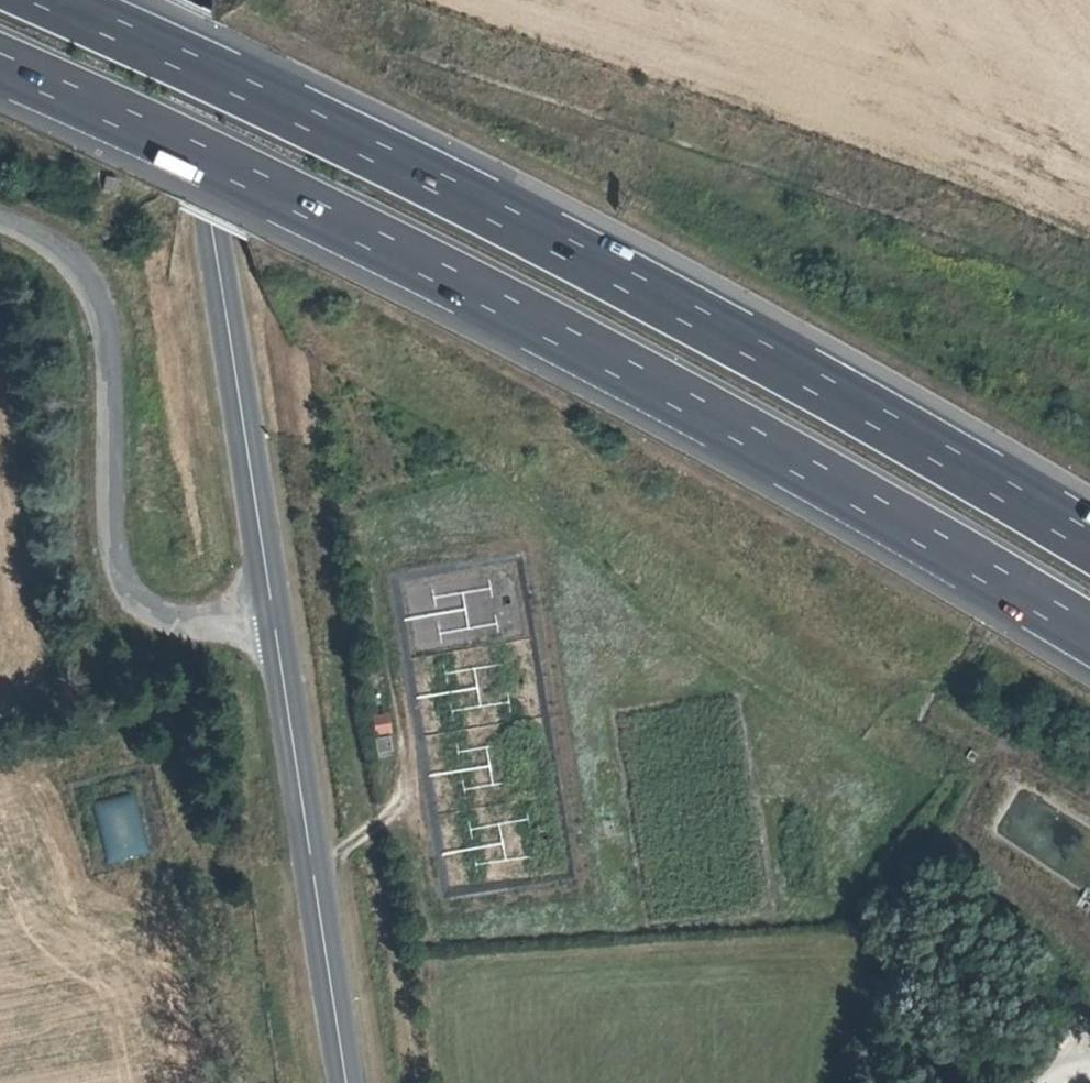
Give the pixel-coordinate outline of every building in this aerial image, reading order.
[(116,192),(118,180),(105,178),(103,190),(116,192)] [(138,795),(97,801),(106,861),(147,855),(138,795)]
